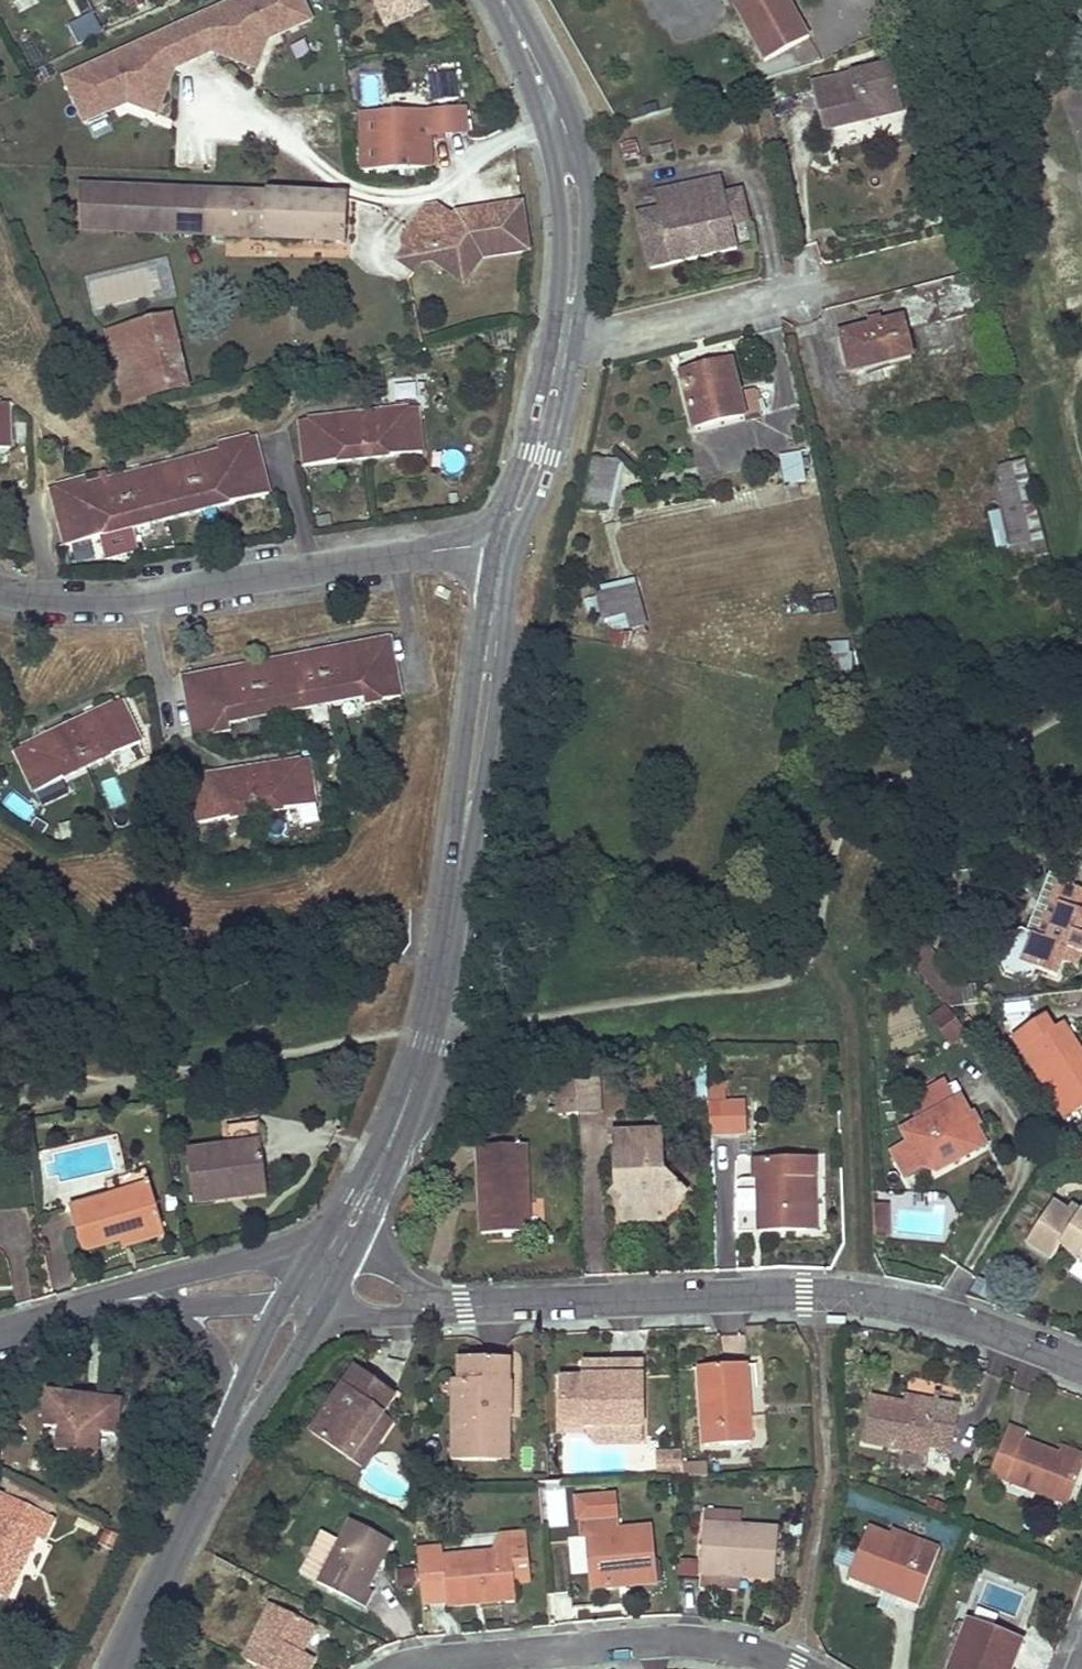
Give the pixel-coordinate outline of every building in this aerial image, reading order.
[(213,51),(241,62),(247,46),(264,52),(269,39),(271,32),(279,28),(282,32),(312,18),(303,0),(237,0),(66,80),(86,123),(117,109),(115,105),(123,101),(129,103),(143,109),(149,91),(165,97),(175,68),(213,51)] [(387,27),(410,15),(411,5),(422,0),(374,0),(387,27)] [(410,15),(427,7),(424,0),(422,0),(411,5),(410,15)] [(765,62),(809,38),(788,0),(731,0),(765,62)] [(95,19),(71,31),(78,45),(102,33),(95,19)] [(282,32),(279,28),(271,32),(269,39),(282,32)] [(258,68),(264,52),(247,46),(241,62),(258,68)] [(861,116),(869,115),(870,121),(903,113),(892,66),(812,85),(823,132),(862,123),(861,116)] [(430,72),(430,101),(459,100),(458,71),(430,72)] [(159,115),(165,97),(149,91),(143,109),(159,115)] [(429,136),(429,113),(428,111),(361,112),(363,171),(431,168),(429,136)] [(443,112),(429,113),(429,136),(444,136),(443,112)] [(870,121),(869,115),(861,116),(862,123),(870,121)] [(640,159),(636,142),(622,145),(626,161),(640,159)] [(673,152),(671,145),(649,149),(651,157),(673,152)] [(737,249),(732,227),(741,225),(739,213),(746,212),(741,191),(725,194),(721,177),(700,182),(703,199),(658,210),(638,214),(651,269),(737,249)] [(658,210),(703,199),(700,182),(654,192),(658,210)] [(78,187),(80,229),(113,231),(113,189),(78,187)] [(113,189),(113,231),(346,244),(348,200),(113,189)] [(408,243),(426,256),(449,273),(459,261),(474,271),(483,259),(529,253),(522,205),(483,210),(484,218),(475,219),(474,212),(456,214),(453,218),(436,205),(426,207),(402,239),(408,243)] [(474,212),(475,219),(484,218),(483,210),(474,212)] [(749,223),(746,212),(739,213),(741,225),(749,223)] [(408,243),(396,259),(413,272),(414,273),(426,256),(408,243)] [(459,261),(449,273),(464,285),(474,271),(459,261)] [(983,309),(975,277),(902,294),(910,327),(983,309)] [(170,317),(106,332),(123,404),(187,389),(170,317)] [(881,324),(879,318),(868,321),(869,327),(881,324)] [(850,372),(911,357),(902,319),(881,324),(869,327),(841,334),(850,372)] [(738,395),(730,362),(681,374),(695,429),(759,413),(754,391),(738,395)] [(0,403),(0,449),(10,449),(8,403),(0,403)] [(417,408),(300,421),(305,466),(422,453),(417,408)] [(86,479),(50,488),(65,546),(269,495),(254,436),(218,445),(220,451),(88,485),(86,479)] [(803,469),(802,462),(801,456),(781,460),(786,485),(798,483),(806,481),(803,469)] [(606,506),(616,461),(593,460),(584,505),(606,506)] [(1045,541),(1023,461),(997,467),(994,488),(1000,512),(1008,547),(1045,541)] [(802,500),(798,483),(786,485),(755,492),(757,501),(759,510),(802,500)] [(757,501),(755,492),(710,501),(712,511),(757,501)] [(1008,547),(1000,512),(988,515),(996,549),(1008,547)] [(645,626),(634,586),(597,596),(603,621),(627,615),(631,630),(645,626)] [(452,593),(439,587),(435,595),(448,601),(452,593)] [(799,618),(836,609),(831,589),(794,597),(799,618)] [(195,738),(231,731),(230,724),(364,697),(365,704),(401,698),(389,637),(183,679),(195,738)] [(835,676),(857,670),(848,637),(826,643),(835,676)] [(14,751),(34,792),(140,741),(120,701),(14,751)] [(308,759),(192,777),(199,822),(315,803),(308,759)] [(1045,939),(1067,885),(1068,886),(1070,881),(1051,874),(1027,932),(1045,939)] [(1068,949),(1081,955),(1081,891),(1068,886),(1067,885),(1045,939),(1027,932),(1021,930),(1014,933),(1001,963),(1004,971),(1030,982),(1035,968),(1056,977),(1064,958),(1068,949)] [(958,989),(921,943),(912,964),(945,1006),(958,989)] [(1081,958),(1081,955),(1068,949),(1064,958),(1079,964),(1081,958)] [(978,1004),(974,985),(958,989),(945,1006),(946,1007),(978,1004)] [(1039,1012),(1037,996),(1028,997),(1029,999),(1030,1013),(1039,1012)] [(1030,1013),(1029,999),(1002,1003),(1005,1021),(1031,1017),(1030,1013)] [(966,1033),(946,1007),(931,1019),(952,1045),(966,1033)] [(1011,1039),(1063,1119),(1081,1107),(1081,1050),(1065,1023),(1057,1029),(1048,1014),(1011,1039)] [(708,1089),(706,1045),(694,1046),(697,1103),(708,1102),(708,1089)] [(598,1112),(594,1060),(575,1063),(576,1079),(578,1114),(598,1112)] [(578,1114),(576,1079),(557,1081),(559,1115),(578,1114)] [(747,1132),(746,1102),(726,1103),(725,1088),(708,1089),(708,1102),(710,1134),(747,1132)] [(938,1170),(986,1145),(977,1128),(970,1116),(961,1098),(901,1130),(908,1143),(891,1152),(904,1176),(923,1166),(938,1170)] [(981,1126),(975,1114),(970,1116),(977,1128),(981,1126)] [(686,1192),(664,1170),(663,1133),(612,1135),(614,1186),(625,1196),(618,1203),(619,1221),(636,1221),(655,1201),(657,1201),(668,1212),(686,1192)] [(266,1185),(260,1141),(187,1151),(193,1203),(213,1201),(211,1193),(266,1185)] [(529,1232),(525,1146),(477,1148),(481,1234),(529,1232)] [(807,1230),(805,1178),(814,1178),(813,1158),(753,1159),(753,1179),(758,1179),(759,1231),(807,1230)] [(815,1230),(814,1178),(805,1178),(807,1230),(815,1230)] [(213,1201),(267,1193),(266,1185),(211,1193),(213,1201)] [(164,1229),(151,1186),(70,1209),(83,1252),(121,1241),(164,1229)] [(625,1196),(614,1186),(607,1193),(618,1203),(625,1196)] [(736,1229),(756,1229),(756,1191),(736,1191),(736,1229)] [(660,1220),(668,1212),(657,1201),(655,1201),(636,1221),(660,1220)] [(1080,1213),(1076,1219),(1052,1203),(1025,1245),(1049,1261),(1060,1246),(1077,1262),(1080,1257),(1081,1258),(1081,1214),(1080,1213)] [(887,1227),(887,1207),(873,1208),(874,1228),(887,1227)] [(887,1237),(887,1227),(874,1228),(874,1237),(887,1237)] [(122,1248),(165,1235),(164,1229),(121,1241),(122,1248)] [(989,1303),(996,1289),(978,1279),(971,1292),(989,1303)] [(502,1420),(502,1383),(510,1384),(511,1360),(457,1359),(457,1382),(451,1382),(451,1461),(509,1461),(510,1420),(502,1420)] [(613,1379),(613,1365),(583,1366),(584,1379),(613,1379)] [(642,1379),(642,1365),(613,1365),(613,1379),(642,1379)] [(751,1443),(747,1369),(700,1372),(705,1446),(751,1443)] [(350,1460),(382,1414),(394,1398),(355,1370),(311,1433),(350,1460)] [(643,1427),(642,1379),(613,1379),(584,1379),(560,1379),(561,1428),(594,1427),(643,1427)] [(510,1420),(510,1384),(502,1383),(502,1420),(510,1420)] [(77,1456),(84,1400),(48,1395),(44,1428),(60,1430),(58,1454),(77,1456)] [(935,1410),(937,1403),(905,1397),(904,1404),(935,1410)] [(952,1450),(960,1407),(937,1403),(935,1410),(904,1404),(872,1398),(864,1442),(928,1454),(930,1447),(952,1450)] [(115,1437),(120,1404),(84,1400),(77,1456),(96,1458),(99,1435),(115,1437)] [(360,1467),(392,1421),(382,1414),(350,1460),(360,1467)] [(643,1441),(643,1427),(594,1427),(595,1441),(643,1441)] [(1081,1472),(1081,1465),(1058,1456),(1023,1442),(1026,1435),(1008,1428),(990,1474),(1069,1505),(1081,1472)] [(1061,1449),(1058,1456),(1081,1465),(1081,1456),(1061,1449)] [(683,1465),(682,1453),(657,1454),(659,1477),(683,1476),(683,1465)] [(708,1476),(707,1464),(683,1465),(683,1476),(683,1477),(708,1476)] [(48,1516),(51,1510),(9,1489),(5,1496),(48,1516)] [(37,1539),(44,1541),(54,1520),(48,1516),(5,1496),(0,1493),(0,1596),(8,1600),(37,1539)] [(658,1584),(653,1527),(620,1530),(617,1496),(576,1500),(580,1541),(585,1540),(588,1571),(589,1590),(612,1588),(611,1576),(631,1574),(632,1586),(658,1584)] [(740,1529),(741,1516),(705,1513),(703,1526),(740,1529)] [(322,1532),(299,1574),(364,1609),(373,1593),(367,1590),(392,1544),(350,1521),(339,1541),(322,1532)] [(775,1580),(778,1532),(740,1529),(703,1526),(700,1574),(740,1577),(775,1580)] [(920,1601),(940,1549),(920,1541),(917,1548),(891,1538),(868,1529),(849,1578),(883,1592),(885,1587),(920,1601)] [(114,1552),(121,1538),(106,1531),(99,1545),(114,1552)] [(917,1548),(920,1541),(894,1532),(891,1538),(917,1548)] [(530,1582),(526,1533),(499,1535),(492,1552),(511,1550),(514,1584),(530,1582)] [(588,1571),(585,1540),(580,1541),(583,1572),(588,1571)] [(516,1602),(514,1584),(511,1550),(492,1552),(442,1557),(441,1548),(417,1550),(422,1606),(446,1603),(446,1606),(474,1602),(475,1600),(497,1598),(498,1601),(498,1603),(516,1602)] [(696,1577),(696,1562),(682,1561),(681,1576),(696,1577)] [(414,1586),(412,1570),(396,1572),(398,1587),(414,1586)] [(632,1586),(631,1574),(611,1576),(612,1588),(632,1586)] [(739,1592),(740,1577),(700,1574),(699,1590),(739,1592)] [(920,1601),(885,1587),(883,1592),(918,1606),(920,1601)] [(314,1628),(270,1606),(244,1661),(260,1668),(308,1668),(313,1659),(301,1654),(314,1628)] [(1004,1664),(1013,1641),(969,1623),(951,1668),(1009,1668),(1010,1666),(1004,1664)] [(1013,1668),(1023,1645),(1013,1641),(1004,1664),(1010,1666),(1013,1668)]
